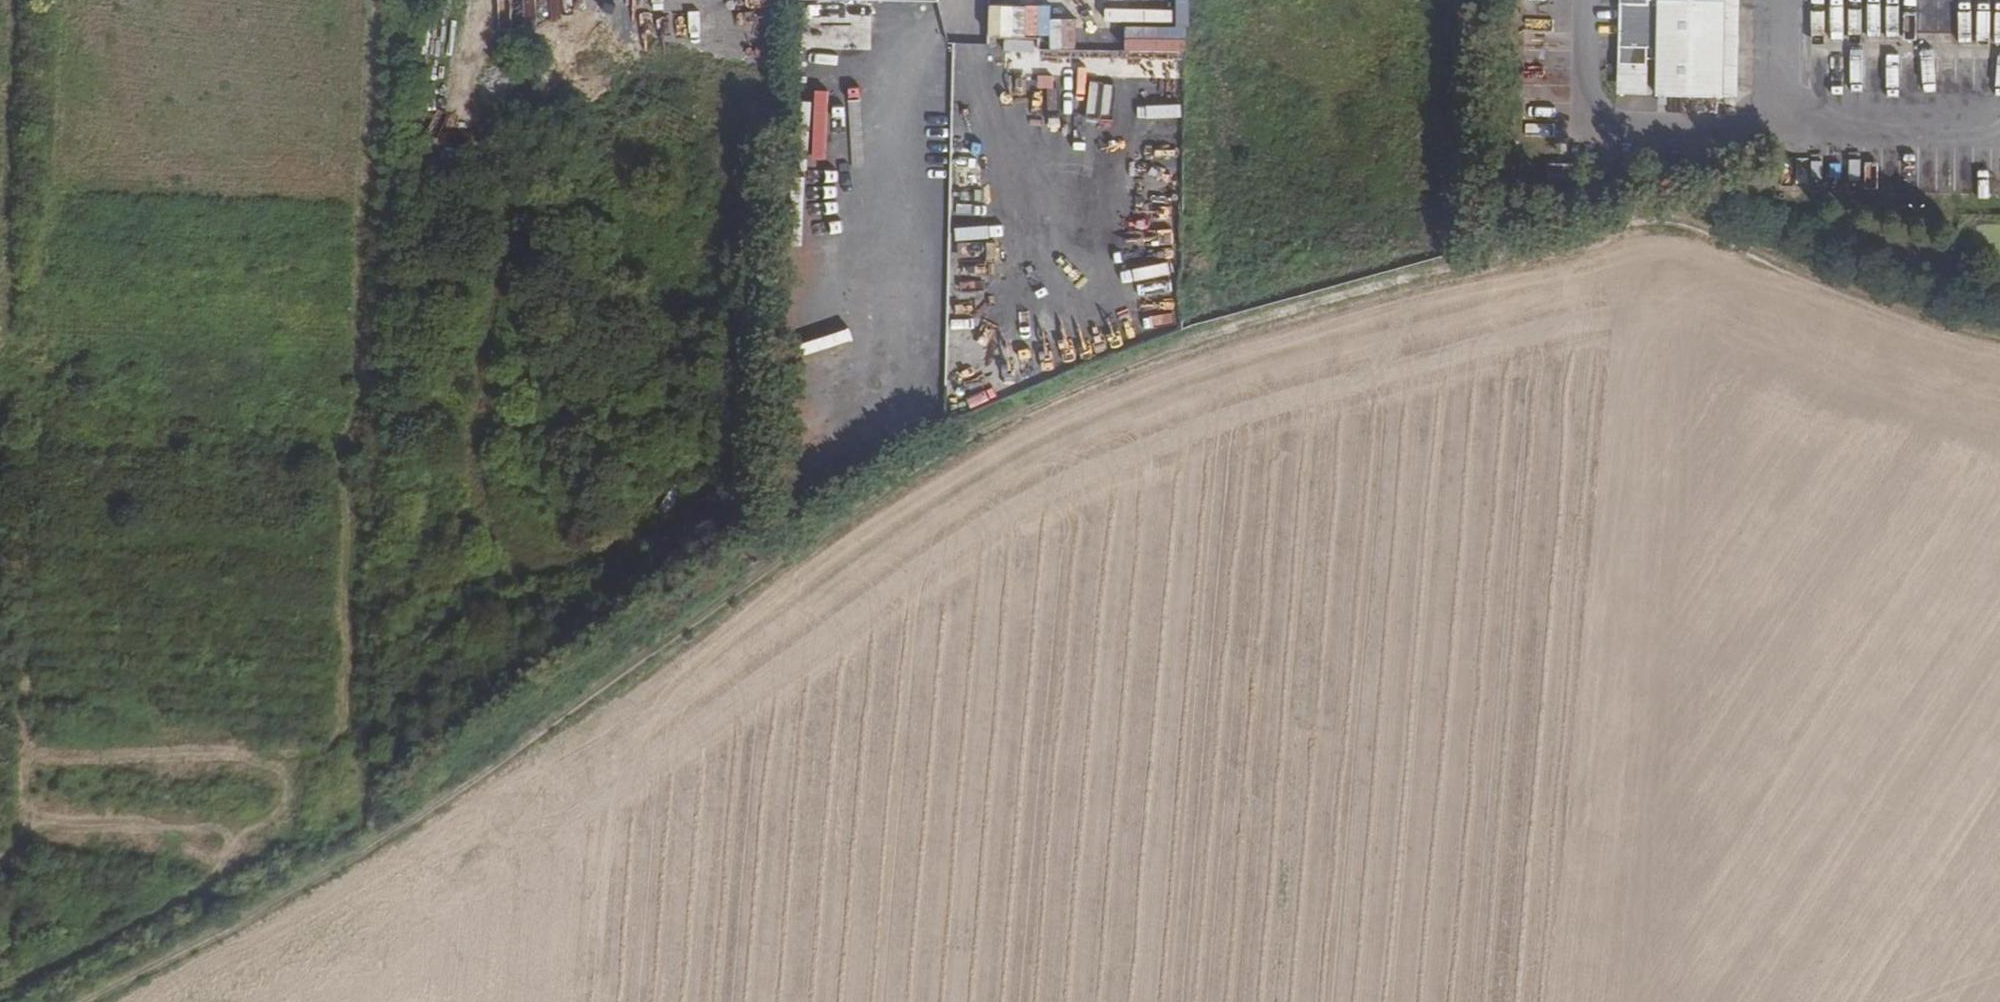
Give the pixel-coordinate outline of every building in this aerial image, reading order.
[(1733,0),(1629,0),(1628,67),(1655,68),(1655,62),(1665,62),(1665,98),(1732,99),(1733,0)] [(1134,82),(1134,51),(1044,48),(1043,79),(1134,82)] [(1655,68),(1628,67),(1602,100),(1629,101),(1655,68)] [(1560,145),(1561,107),(1533,106),(1532,144),(1560,145)]
